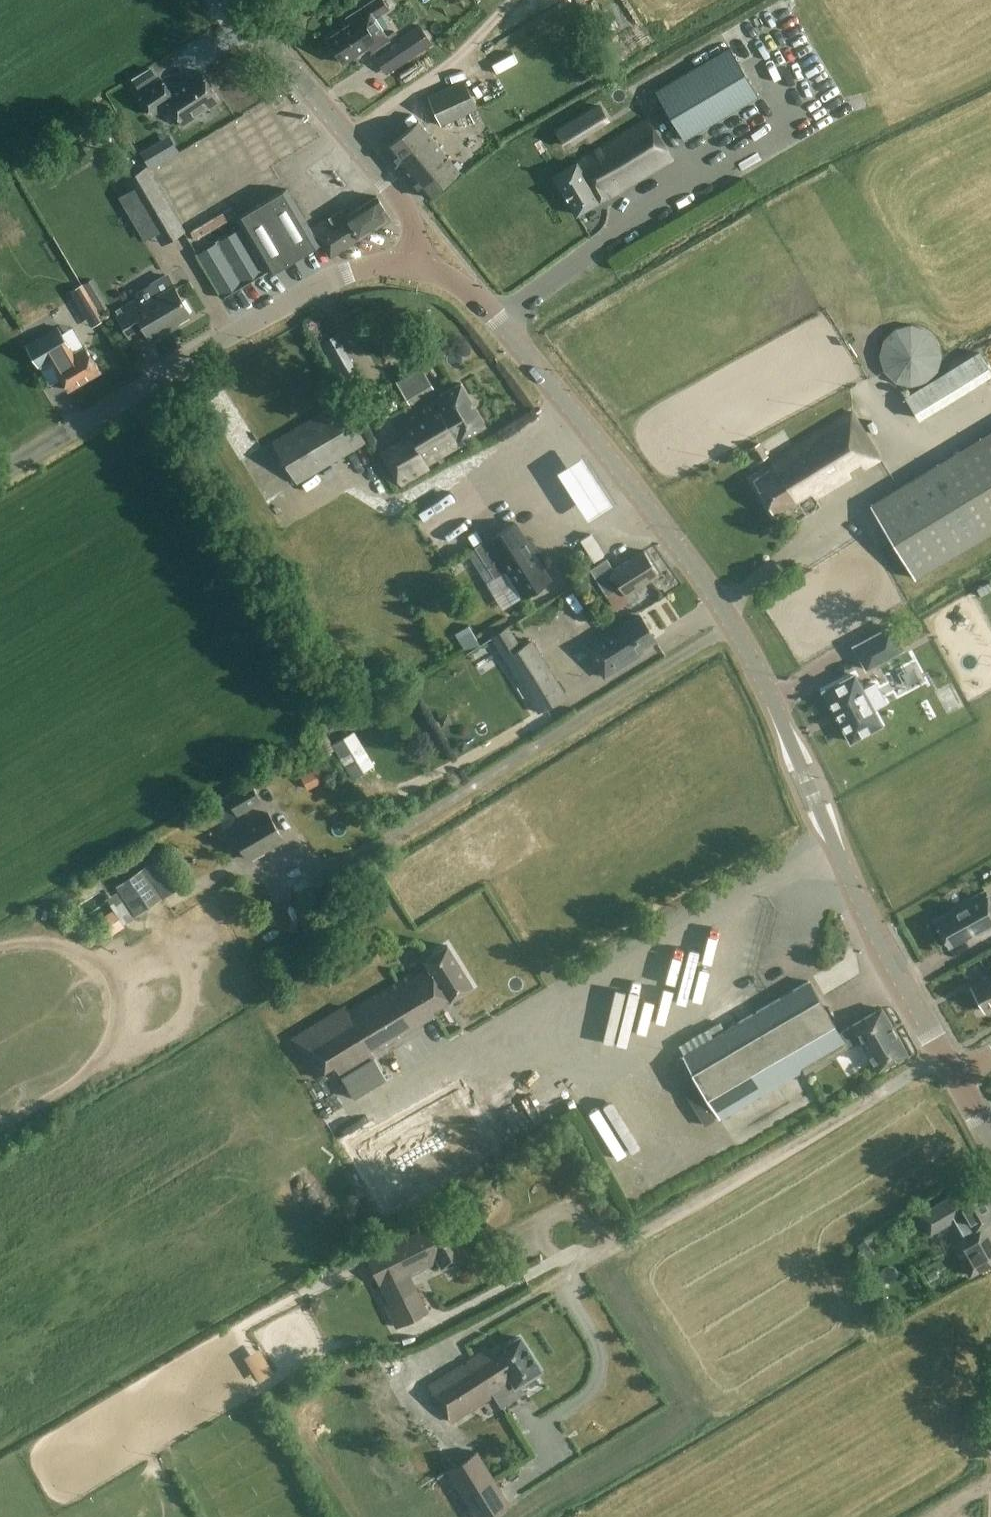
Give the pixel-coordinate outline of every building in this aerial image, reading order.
[(388,9),(383,0),(374,0),(345,19),(349,24),(327,39),(342,63),(368,46),(372,52),(389,40),(374,18),(388,9)] [(767,4),(789,43),(800,37),(802,40),(812,35),(793,0),(775,0),(767,4)] [(390,72),(431,44),(418,24),(397,38),(399,42),(378,54),(390,72)] [(729,47),(655,91),(684,140),(758,96),(729,47)] [(196,115),(219,100),(199,70),(169,91),(160,78),(137,93),(152,115),(168,103),(183,126),(197,117),(196,115)] [(440,125),(476,108),(463,81),(427,97),(440,125)] [(113,103),(123,121),(129,118),(119,100),(113,103)] [(671,158),(653,131),(647,120),(554,176),(576,214),(671,158)] [(426,197),(458,171),(418,121),(386,147),(426,197)] [(555,155),(572,146),(567,135),(550,144),(555,155)] [(153,179),(131,191),(162,243),(183,230),(153,179)] [(341,209),(310,230),(286,189),(236,218),(243,229),(242,229),(254,249),(255,249),(269,274),(320,243),(329,257),(360,237),(360,238),(390,218),(385,210),(376,196),(345,216),(341,209)] [(211,233),(217,242),(196,254),(221,296),(263,271),(251,251),(254,249),(242,229),(239,231),(233,220),(211,233)] [(167,328),(189,315),(167,276),(166,276),(150,285),(156,296),(142,304),(138,298),(114,312),(129,338),(143,329),(151,341),(168,331),(167,328)] [(95,320),(106,314),(95,293),(84,299),(95,320)] [(883,371),(895,382),(910,386),(928,381),(937,371),(941,355),(937,339),(926,328),(910,323),(895,327),(883,338),(879,355),(883,371)] [(49,358),(68,390),(99,371),(85,347),(74,354),(57,327),(25,346),(37,365),(49,358)] [(904,397),(918,420),(990,375),(990,371),(979,351),(904,397)] [(409,403),(434,389),(426,377),(402,391),(409,403)] [(430,469),(428,465),(465,444),(461,438),(484,425),(460,383),(436,397),(437,399),(395,424),(402,437),(379,450),(401,485),(430,469)] [(395,389),(382,395),(391,413),(404,406),(395,389)] [(296,483),(365,442),(341,401),(271,442),(296,483)] [(861,463),(864,468),(880,459),(852,412),(770,461),(774,468),(753,480),(774,514),(810,492),(814,498),(852,476),(849,471),(861,463)] [(914,578),(990,532),(990,432),(870,505),(914,578)] [(558,456),(583,509),(610,496),(585,443),(558,456)] [(523,597),(550,580),(514,522),(475,547),(494,577),(505,570),(523,597)] [(593,561),(604,555),(591,534),(580,540),(593,561)] [(590,568),(605,593),(619,585),(625,595),(658,574),(643,550),(611,570),(604,559),(590,568)] [(641,648),(655,639),(640,616),(629,623),(626,619),(584,645),(604,677),(644,652),(641,648)] [(454,634),(466,653),(480,644),(468,625),(454,634)] [(538,712),(565,695),(531,640),(521,647),(508,627),(491,637),(538,712)] [(825,690),(823,691),(824,693),(850,739),(849,739),(851,741),(852,740),(879,725),(879,726),(881,725),(880,723),(872,709),(883,703),(885,702),(884,700),(884,701),(876,686),(876,685),(875,683),(873,685),(862,691),(855,677),(855,676),(854,675),(852,676),(825,691),(825,690)] [(352,734),(371,764),(377,760),(358,730),(352,734)] [(364,772),(343,736),(327,746),(349,781),(364,772)] [(229,792),(241,811),(260,799),(248,780),(229,792)] [(267,810),(231,831),(249,861),(285,840),(267,810)] [(116,886),(135,916),(177,889),(157,859),(116,886)] [(949,947),(976,932),(977,934),(990,926),(990,903),(984,890),(949,909),(950,911),(934,920),(949,947)] [(123,911),(112,918),(120,933),(131,926),(123,911)] [(715,991),(727,936),(714,933),(710,947),(693,943),(691,952),(683,950),(673,996),(695,1001),(698,988),(715,991)] [(432,1011),(472,986),(447,945),(423,960),(428,968),(414,977),(411,973),(346,1012),(342,1006),(291,1038),(313,1077),(333,1065),(341,1077),(373,1057),(371,1054),(434,1016),(432,1011)] [(970,987),(983,1011),(990,1006),(990,976),(970,987)] [(805,1073),(860,1041),(877,1071),(883,1067),(906,1053),(881,1008),(838,1033),(808,981),(725,1030),(720,1021),(679,1044),(684,1054),(682,1055),(720,1119),(803,1071),(805,1073)] [(597,1037),(612,1042),(629,988),(615,983),(597,1037)] [(340,1124),(352,1139),(359,1133),(378,1156),(395,1142),(376,1120),(370,1125),(358,1110),(340,1124)] [(616,1115),(601,1123),(628,1176),(644,1167),(616,1115)] [(990,1242),(981,1226),(990,1221),(990,1213),(976,1187),(956,1199),(954,1194),(919,1215),(921,1219),(929,1234),(955,1219),(964,1235),(951,1243),(971,1276),(990,1265),(990,1245),(990,1242)] [(367,1259),(382,1288),(388,1302),(384,1304),(395,1328),(428,1312),(411,1274),(437,1261),(441,1268),(466,1256),(446,1217),(423,1229),(369,1256),(363,1245),(341,1256),(348,1269),(367,1259)] [(859,1244),(868,1255),(879,1246),(871,1235),(859,1244)] [(579,1252),(593,1246),(590,1237),(575,1242),(579,1252)] [(518,1381),(538,1369),(518,1338),(489,1357),(485,1350),(429,1385),(451,1422),(518,1381)] [(249,1350),(262,1376),(278,1368),(265,1342),(249,1350)] [(510,1505),(477,1451),(447,1470),(477,1516),(490,1516),(510,1505)]
